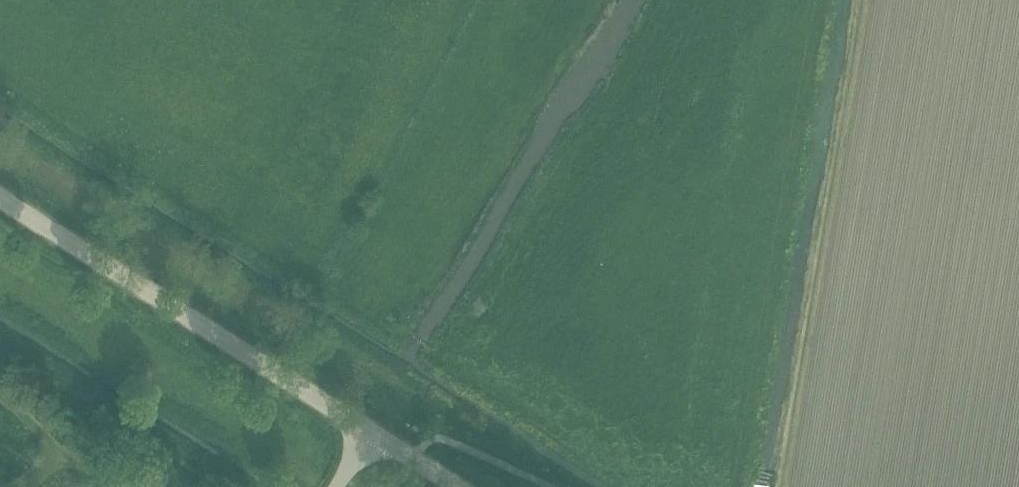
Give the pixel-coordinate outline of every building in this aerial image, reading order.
[(97,419),(102,423),(103,424),(108,418),(101,413),(97,419)]
